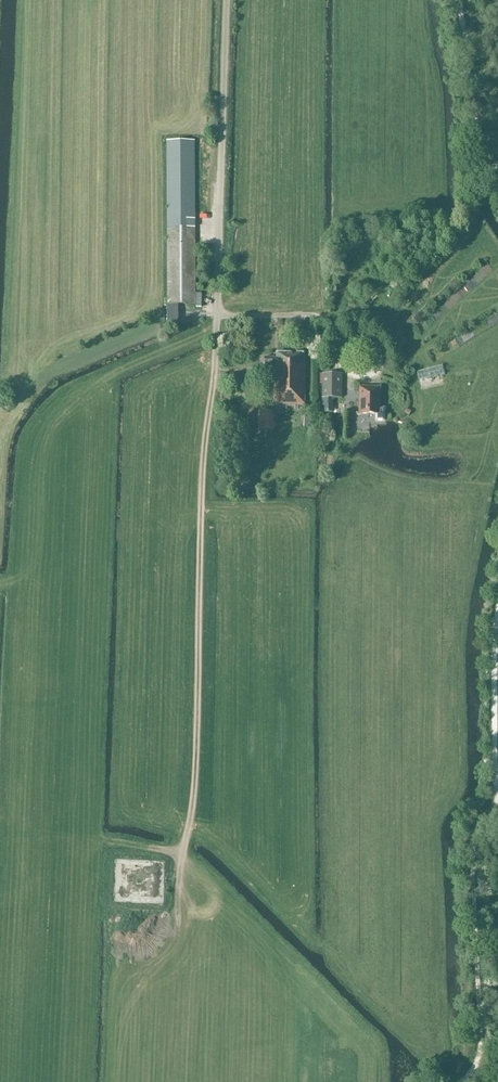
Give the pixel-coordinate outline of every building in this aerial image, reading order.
[(167,141),(168,305),(196,305),(195,141),(167,141)] [(307,405),(307,353),(278,353),(278,358),(266,358),(266,371),(267,373),(270,374),(274,374),(274,405),(307,405)] [(333,398),(342,398),(342,374),(323,374),(322,398),(322,412),(333,413),(333,398)] [(380,407),(380,387),(360,387),(360,414),(356,414),(375,414),(375,422),(385,422),(386,407),(380,407)] [(273,413),(260,412),(259,430),(273,430),(273,413)]
